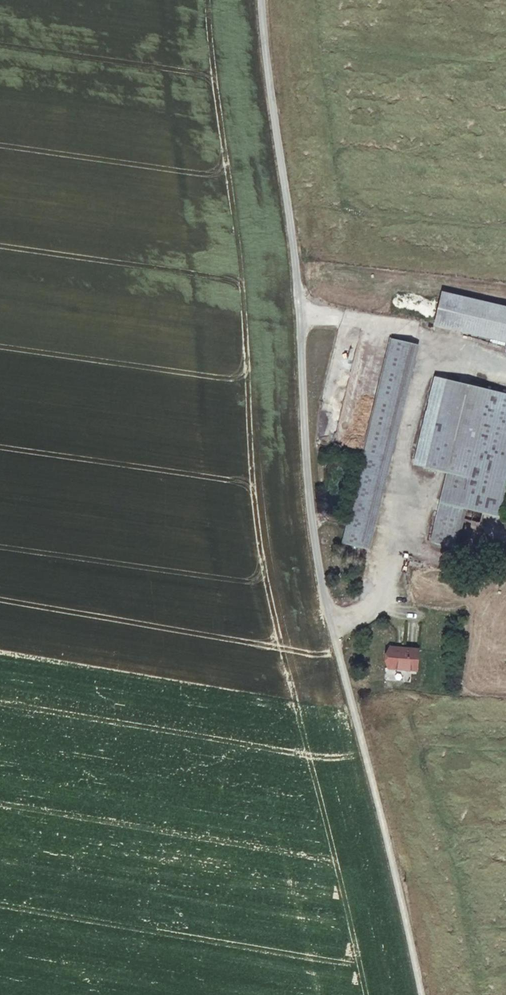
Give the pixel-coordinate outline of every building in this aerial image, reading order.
[(440,295),(432,328),(505,346),(505,310),(440,295)] [(387,340),(358,457),(360,457),(388,464),(417,348),(387,340)] [(433,379),(411,467),(444,475),(426,544),(449,549),(459,510),(489,518),(505,449),(505,398),(433,379)] [(505,479),(505,449),(489,518),(496,519),(505,479)] [(360,457),(342,530),(361,534),(358,550),(366,551),(388,464),(360,457)] [(361,534),(342,530),(338,545),(358,550),(361,534)] [(413,672),(415,651),(386,649),(384,670),(413,672)]
